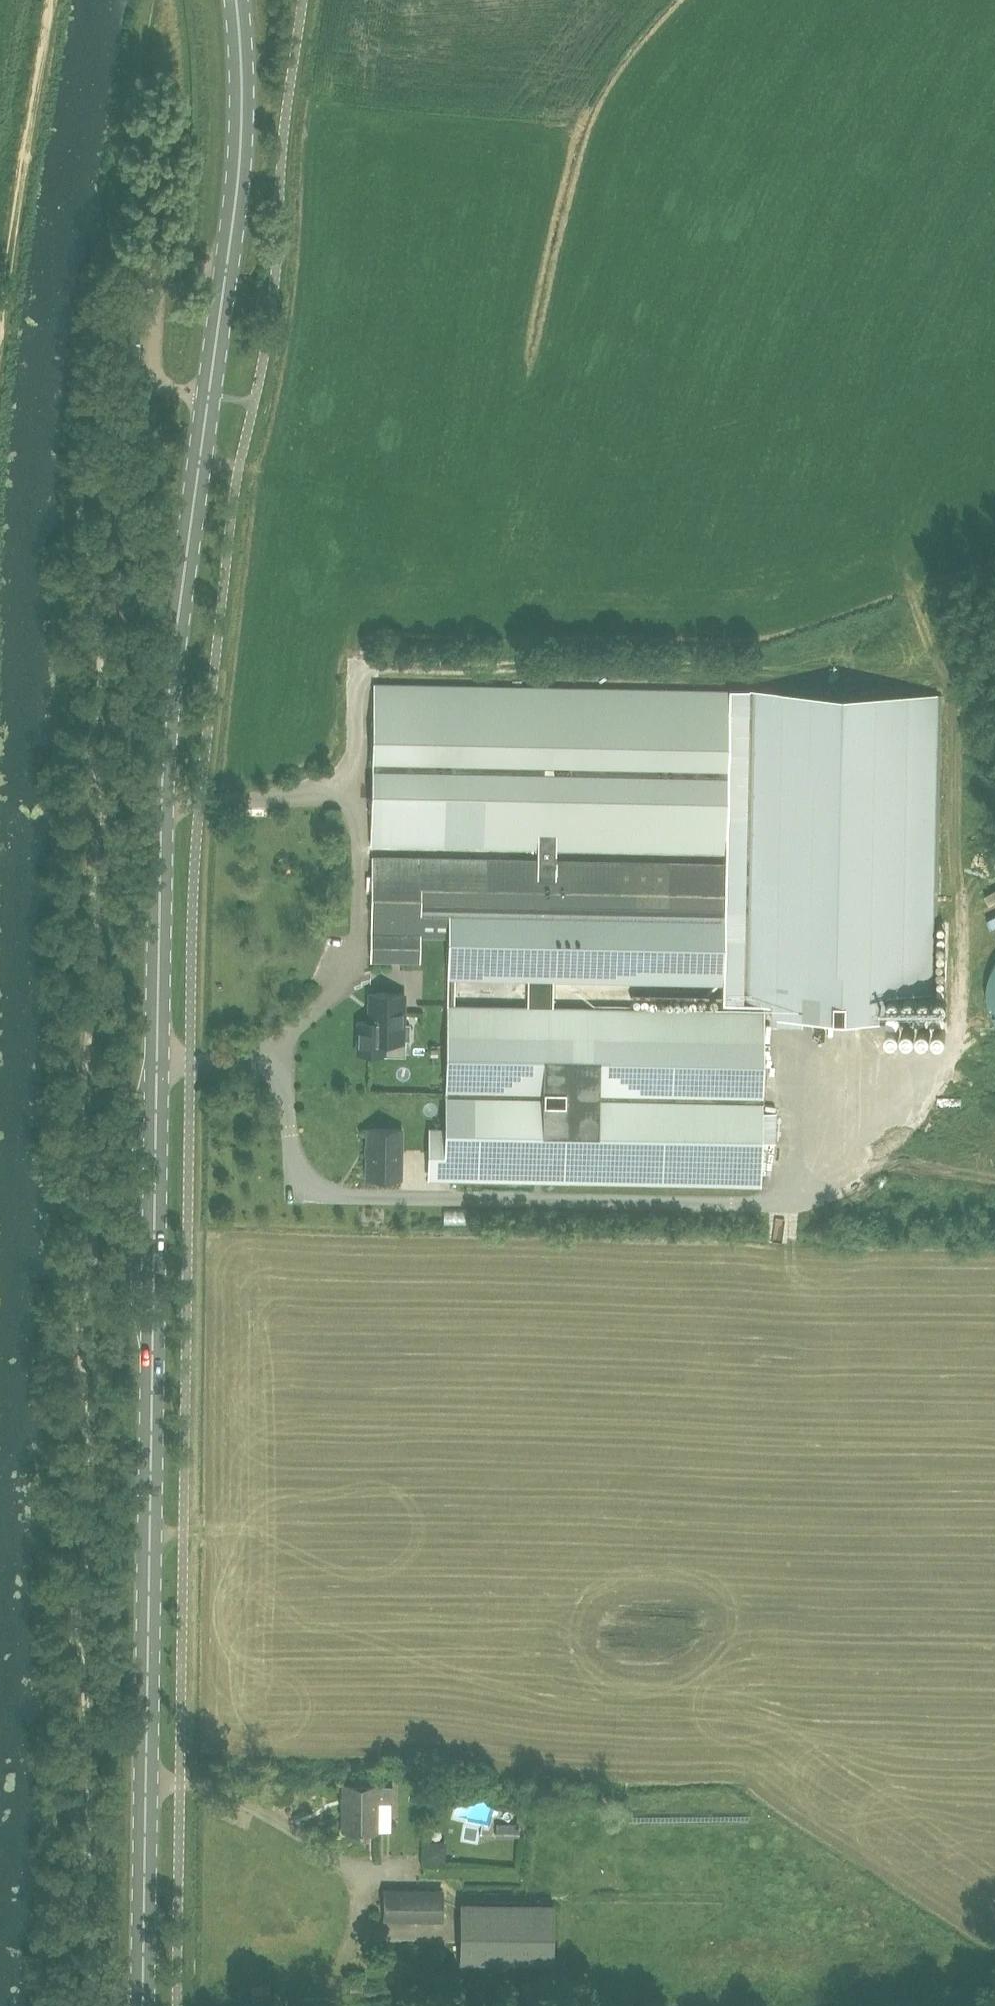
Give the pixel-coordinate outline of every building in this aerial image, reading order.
[(480,687),(374,685),(371,856),(407,857),(407,844),(538,847),(558,847),(726,850),(725,864),(723,983),(723,1003),(771,1004),(771,1015),(886,1017),(887,989),(936,990),(942,695),(480,687)] [(369,959),(395,959),(395,935),(450,936),(449,1004),(455,1004),(456,978),(528,979),(528,977),(554,977),(554,980),(723,983),(725,864),(558,860),(558,847),(538,847),(538,860),(407,857),(371,856),(369,959)] [(993,967),(987,980),(986,994),(988,1007),(994,1020),(994,1021),(994,964),(993,967)] [(553,1006),(554,985),(554,980),(554,977),(528,977),(528,979),(528,985),(527,1005),(455,1004),(449,1004),(447,1127),(429,1127),(428,1178),(446,1179),(761,1185),(764,1009),(553,1006)] [(403,1026),(404,994),(369,993),(369,1022),(358,1021),(358,1053),(384,1053),(384,1042),(403,1042),(403,1041),(409,1041),(410,1026),(403,1026)] [(402,1129),(367,1129),(367,1178),(401,1178),(402,1129)] [(343,1784),(342,1829),(376,1830),(377,1802),(392,1802),(392,1786),(377,1785),(377,1784),(343,1784)] [(482,1823),(483,1839),(499,1838),(498,1822),(482,1823)] [(384,1890),(383,1918),(441,1918),(441,1890),(384,1890)] [(552,1963),(553,1903),(461,1902),(460,1962),(552,1963)]
